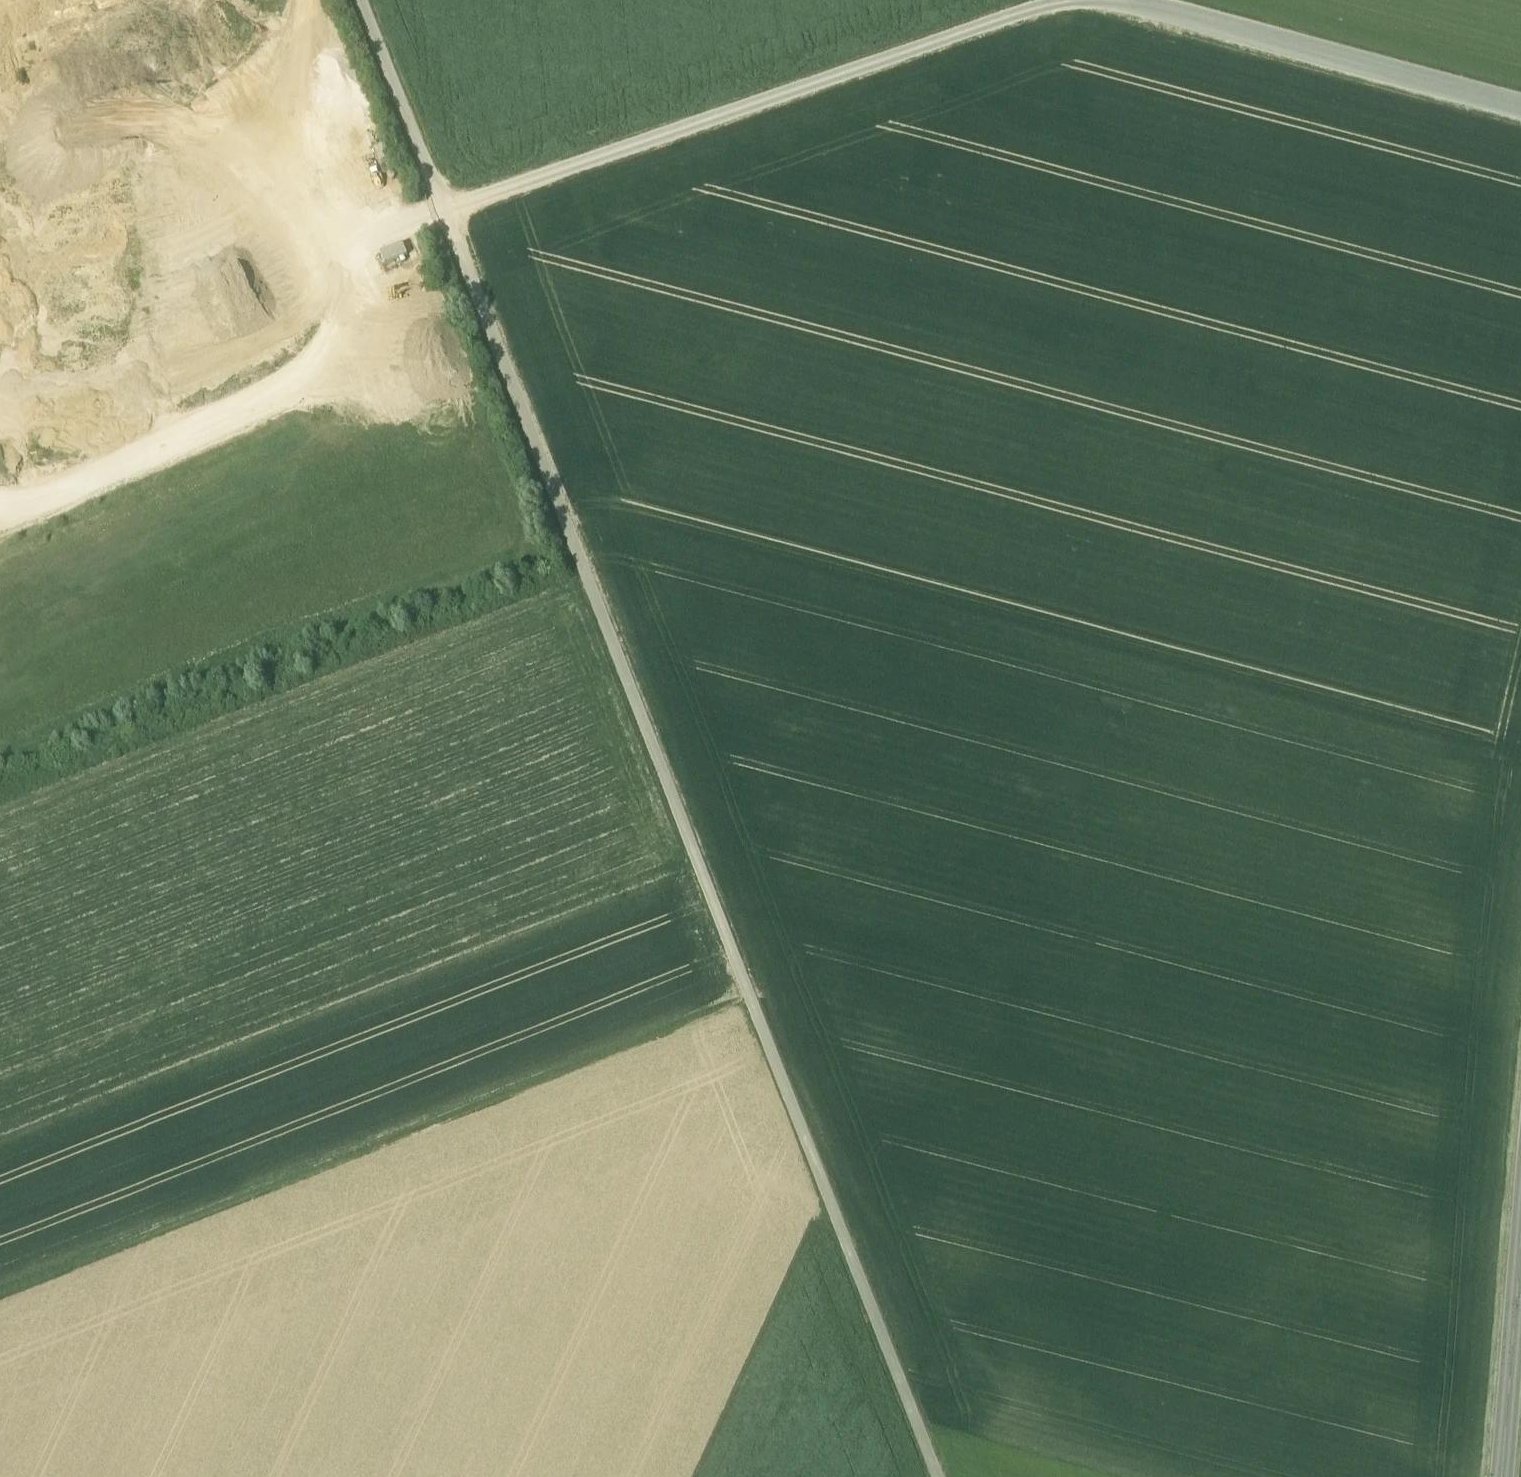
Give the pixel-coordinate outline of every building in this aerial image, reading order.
[(378,255),(384,265),(404,253),(398,243),(378,255)]
